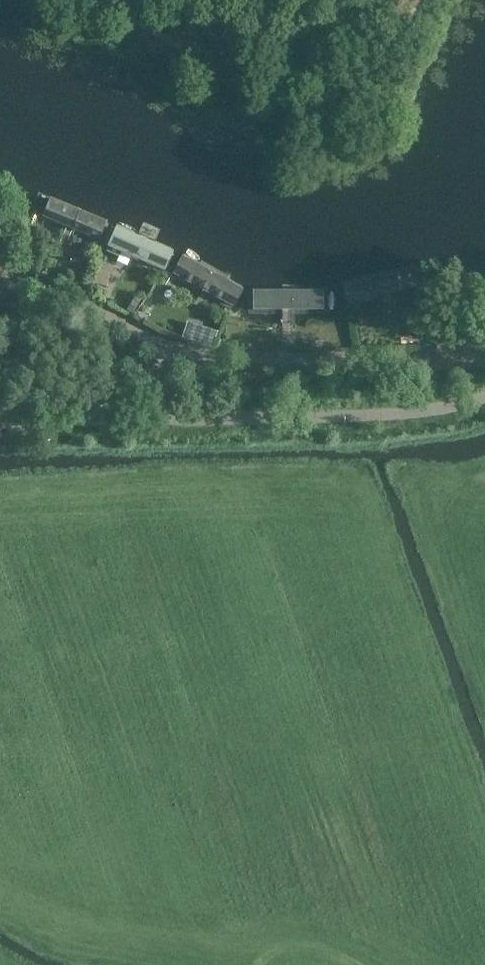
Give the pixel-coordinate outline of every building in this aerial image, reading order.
[(106,220),(49,197),(42,215),(98,238),(106,220)] [(167,269),(176,249),(117,224),(106,252),(119,257),(122,250),(167,269)] [(245,287),(184,253),(174,271),(235,305),(245,287)] [(418,264),(343,282),(349,304),(423,286),(418,264)] [(327,288),(255,287),(255,307),(327,307),(327,288)] [(435,336),(419,339),(420,346),(436,343),(435,336)]
